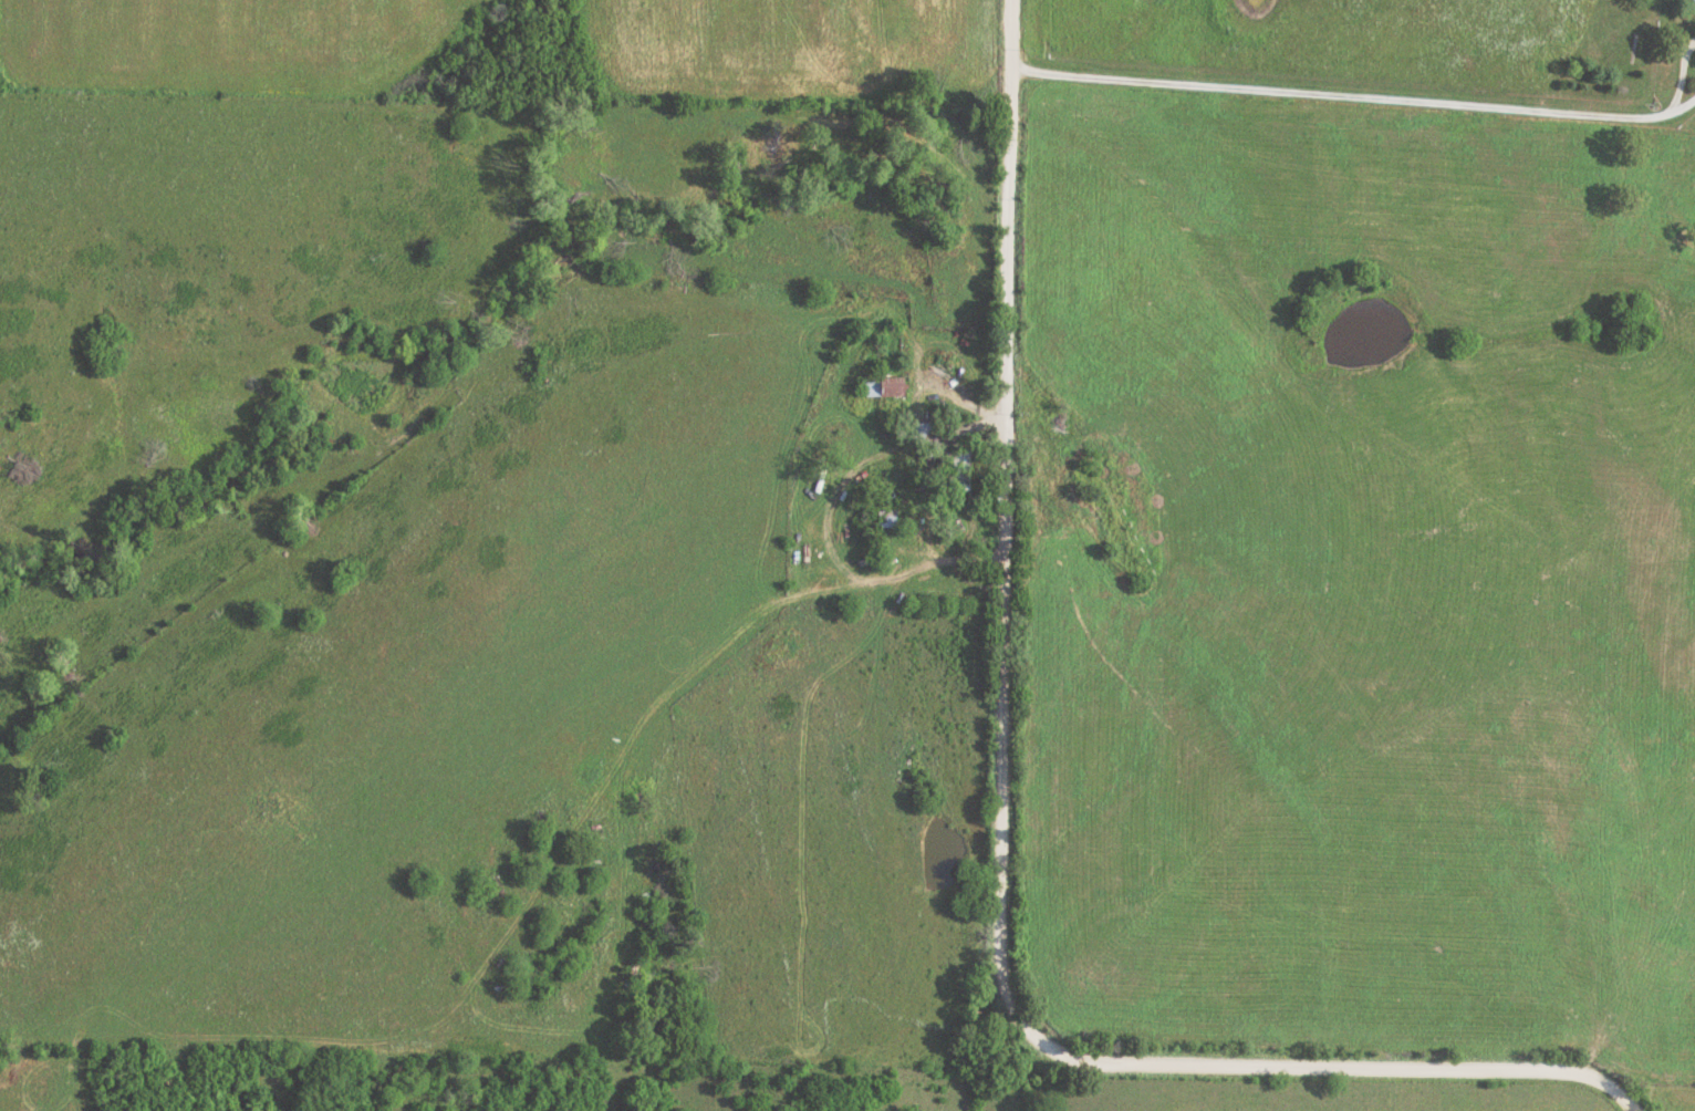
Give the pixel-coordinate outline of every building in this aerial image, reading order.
[(903,396),(903,377),(864,377),(864,396),(903,396)] [(938,438),(931,419),(909,427),(916,446),(938,438)] [(896,527),(896,510),(877,510),(877,527),(896,527)]
